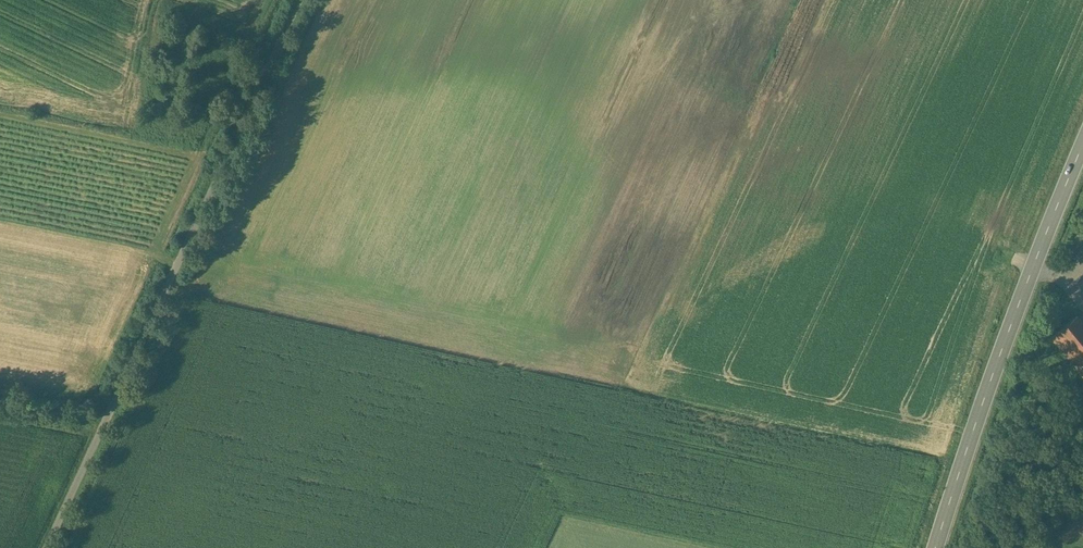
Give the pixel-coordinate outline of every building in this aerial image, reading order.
[(1076,315),(1050,336),(1082,376),(1082,324),(1076,315)] [(1062,381),(1052,368),(1044,375),(1054,387),(1062,381)]
